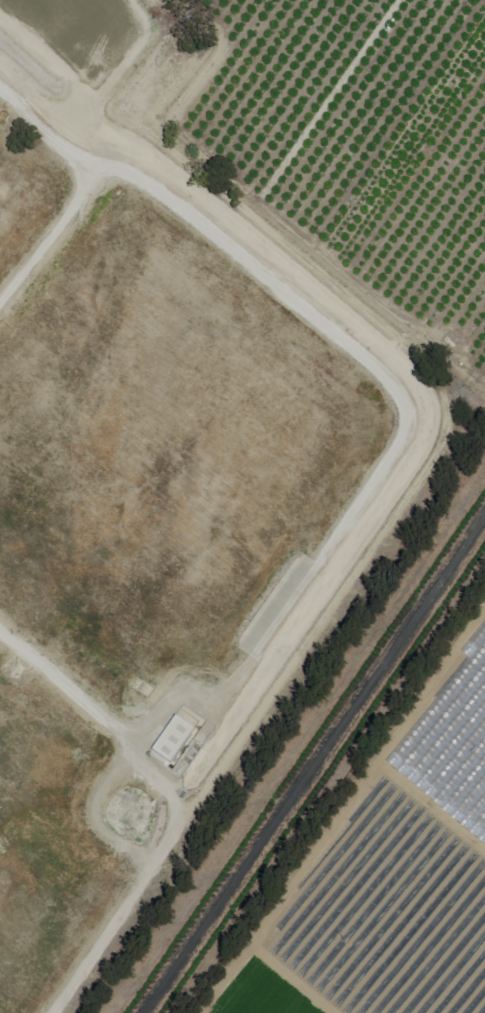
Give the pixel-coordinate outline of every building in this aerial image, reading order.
[(191,726),(170,715),(148,756),(169,767),(191,726)]
